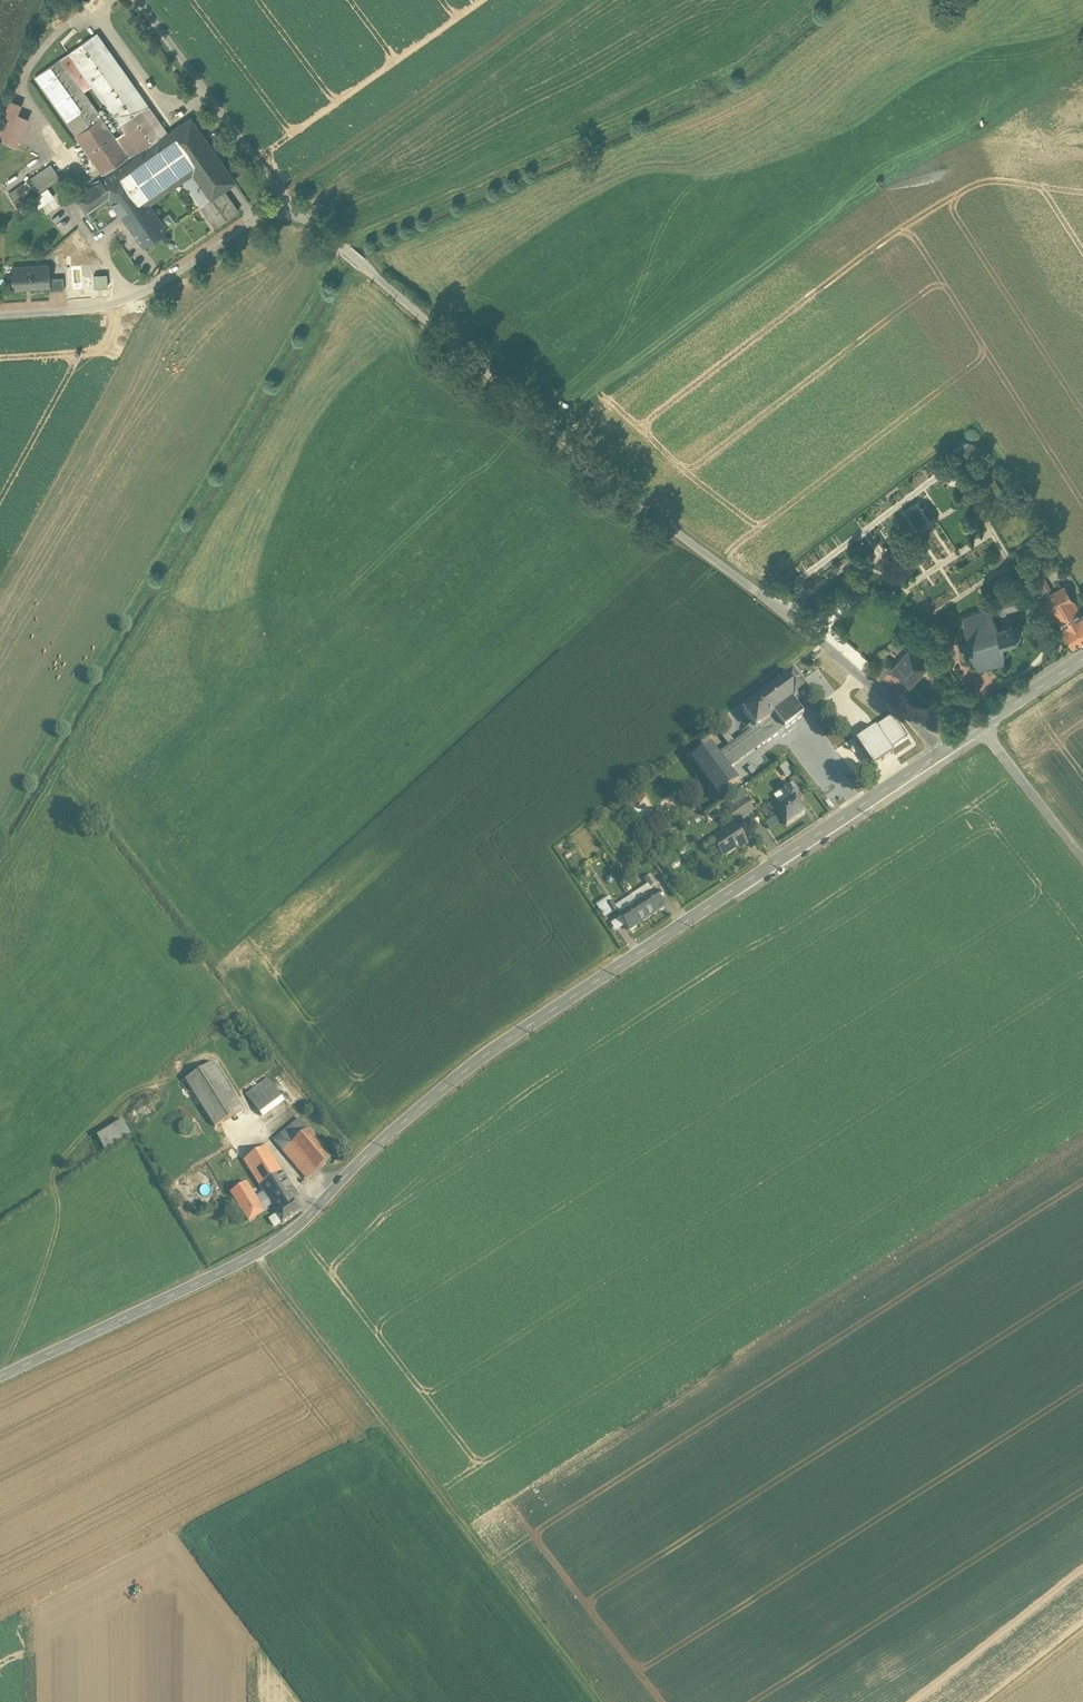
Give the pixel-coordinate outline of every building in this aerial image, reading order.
[(143,108),(92,35),(69,51),(74,58),(92,84),(120,124),(123,122),(143,108)] [(69,51),(60,58),(65,64),(74,58),(69,51)] [(35,75),(77,134),(75,135),(104,177),(140,152),(125,131),(116,137),(102,116),(83,90),(65,64),(60,58),(35,75)] [(92,84),(74,58),(65,64),(83,90),(92,84)] [(29,115),(20,112),(23,102),(9,98),(0,127),(0,139),(20,145),(29,115)] [(163,135),(143,108),(123,122),(120,124),(125,131),(140,152),(163,135)] [(235,180),(190,116),(166,133),(193,172),(211,197),(224,188),(235,180)] [(104,177),(98,181),(113,203),(121,214),(125,220),(149,202),(183,179),(193,172),(166,133),(163,135),(140,152),(104,177)] [(51,163),(9,192),(16,202),(58,173),(51,163)] [(211,197),(193,172),(183,179),(201,204),(211,197)] [(113,203),(98,181),(76,197),(91,218),(113,203)] [(211,197),(201,204),(216,225),(239,209),(224,188),(211,197)] [(149,202),(125,220),(143,245),(167,228),(149,202)] [(113,203),(91,218),(99,229),(121,214),(113,203)] [(49,265),(14,267),(15,288),(50,286),(49,277),(49,265)] [(64,276),(49,277),(50,286),(50,290),(64,289),(64,276)] [(968,441),(964,441),(955,450),(972,466),(975,462),(970,458),(979,449),(972,442),(970,444),(968,441)] [(1040,599),(1053,592),(1043,574),(1030,582),(1040,599)] [(1040,599),(1037,601),(1046,616),(1052,613),(1073,600),(1064,585),(1053,592),(1040,599)] [(994,619),(988,608),(963,615),(963,620),(959,620),(959,625),(963,625),(963,628),(966,638),(958,640),(961,650),(969,648),(972,658),(978,669),(1003,662),(1003,649),(1002,646),(1001,643),(1007,641),(1008,644),(1009,644),(1009,641),(1014,639),(1015,642),(1017,641),(1015,638),(1018,633),(1021,634),(1021,632),(1018,632),(1017,626),(1019,624),(1018,623),(1016,624),(1010,622),(1011,619),(1009,618),(1009,619),(1008,618),(1005,611),(1019,607),(1016,598),(1017,597),(1016,595),(1015,595),(1014,593),(995,598),(1000,613),(1002,620),(1001,620),(1002,623),(996,625),(995,622),(994,619)] [(1073,600),(1052,613),(1061,628),(1061,629),(1072,647),(1082,640),(1082,617),(1073,600)] [(933,643),(922,656),(928,661),(938,650),(933,643)] [(925,664),(907,648),(894,664),(891,668),(909,683),(925,664)] [(885,656),(867,676),(877,684),(891,668),(894,664),(885,656)] [(755,728),(766,742),(803,715),(793,702),(807,692),(793,672),(779,683),(779,684),(743,711),(755,728)] [(876,727),(891,750),(909,738),(894,716),(876,727)] [(876,727),(856,740),(873,766),(893,753),(891,750),(876,727)] [(755,728),(718,755),(711,746),(692,760),(719,796),(737,782),(729,770),(766,742),(755,728)] [(798,796),(791,785),(778,794),(785,805),(776,810),(787,827),(806,814),(795,797),(798,796)] [(746,799),(735,807),(743,818),(755,810),(746,799)] [(735,807),(727,813),(735,824),(743,818),(735,807)] [(735,827),(711,843),(717,851),(719,850),(724,858),(737,849),(739,851),(748,845),(735,827)] [(650,877),(644,881),(649,888),(655,884),(650,877)] [(654,892),(637,904),(647,918),(653,913),(654,914),(664,907),(654,892)] [(612,902),(606,906),(611,915),(617,910),(612,902)] [(637,904),(619,915),(630,931),(640,924),(639,923),(647,918),(637,904)] [(213,1063),(185,1080),(215,1127),(242,1110),(213,1063)] [(269,1079),(247,1096),(253,1103),(274,1087),(269,1079)] [(274,1087),(253,1103),(262,1116),(284,1100),(274,1087)] [(299,1118),(274,1140),(307,1179),(332,1157),(299,1118)] [(122,1120),(97,1136),(105,1151),(130,1135),(122,1120)] [(193,1131),(194,1128),(193,1126),(192,1123),(189,1122),(187,1121),(184,1122),(182,1124),(180,1126),(180,1129),(180,1131),(182,1134),(184,1135),(187,1136),(190,1135),(192,1133),(193,1131)] [(293,1191),(265,1147),(245,1160),(266,1193),(272,1203),(290,1192),(293,1191)] [(256,1199),(246,1183),(231,1192),(249,1221),(264,1212),(256,1199)] [(290,1192),(272,1203),(274,1206),(273,1206),(276,1211),(275,1212),(283,1223),(302,1211),(290,1192)] [(266,1193),(256,1199),(264,1212),(273,1206),(274,1206),(272,1203),(266,1193)]
